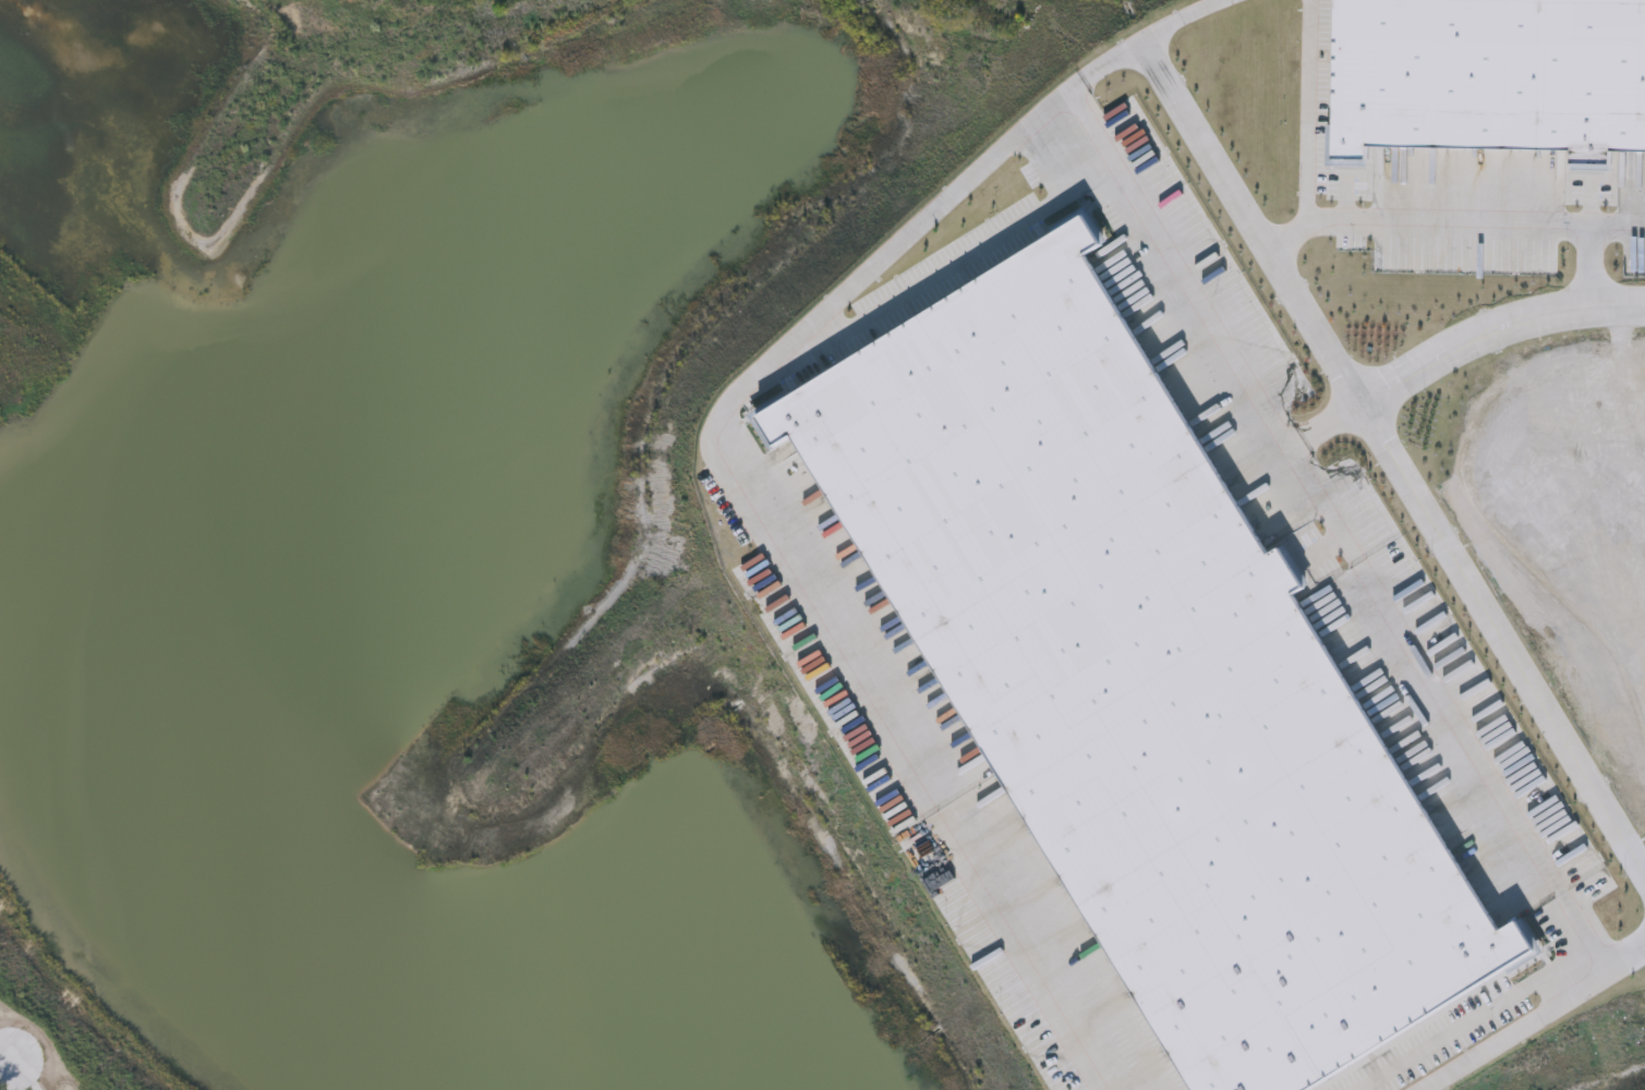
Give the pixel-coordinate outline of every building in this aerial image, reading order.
[(1330,157),(1370,158),(1370,145),(1568,149),(1568,158),(1610,159),(1610,149),(1644,150),(1644,0),(1334,0),(1330,157)] [(1108,229),(1089,199),(757,405),(775,436),(793,425),(1202,1089),(1308,1089),(1540,947),(1517,911),(1503,920),(1295,583),(1307,577),(1282,537),(1272,544),(1086,242),(1108,229)]
